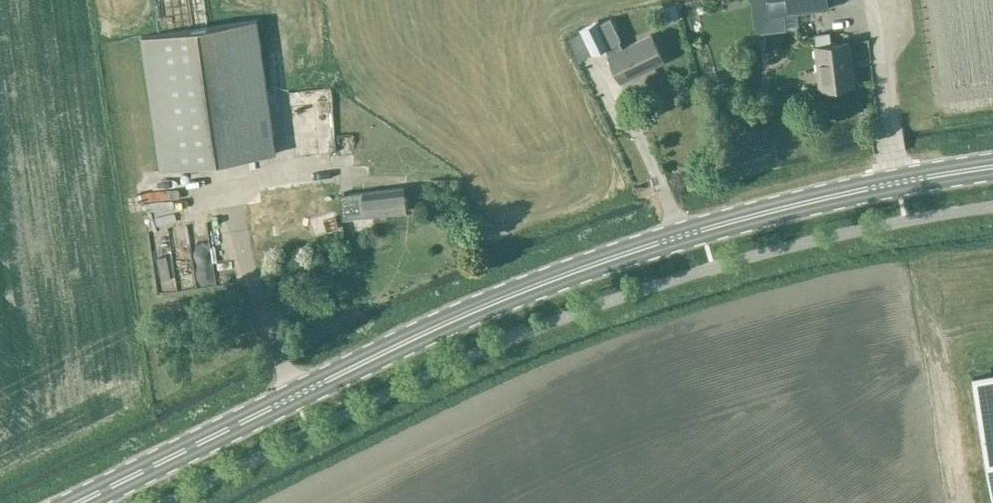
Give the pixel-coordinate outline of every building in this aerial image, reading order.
[(828,0),(769,0),(770,13),(828,7),(828,0)] [(612,43),(608,45),(623,78),(665,59),(653,33),(624,46),(621,39),(623,38),(612,16),(601,21),(612,43)] [(608,45),(612,43),(601,21),(599,18),(582,27),(594,52),(608,45)] [(256,19),(141,35),(161,169),(276,152),(256,19)] [(852,41),(832,43),(831,32),(814,34),(815,45),(814,45),(819,90),(857,86),(852,41)] [(327,86),(287,84),(286,104),(327,106),(327,86)] [(344,193),(347,218),(378,214),(378,218),(392,216),(392,212),(408,210),(408,207),(412,203),(411,198),(406,196),(405,186),(344,193)] [(208,245),(221,242),(217,217),(203,220),(208,245)] [(145,227),(154,251),(168,246),(158,222),(145,227)] [(974,376),(992,477),(992,484),(992,373),(974,376)]
